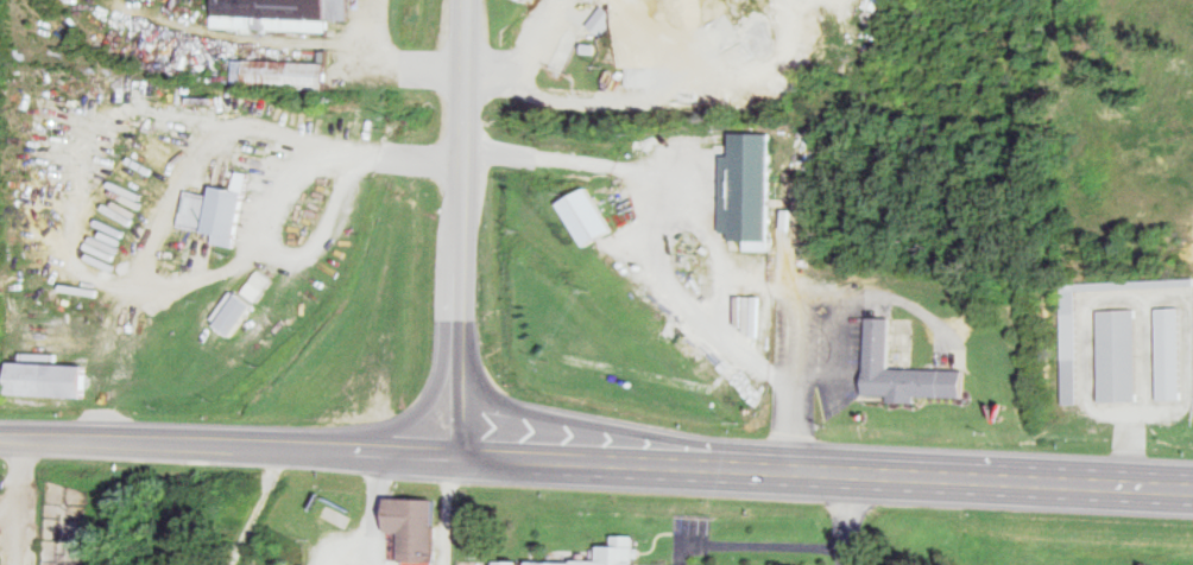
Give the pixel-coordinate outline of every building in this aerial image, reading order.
[(337,19),(358,20),(358,0),(221,0),(220,29),(336,32),(337,19)] [(604,36),(621,17),(608,6),(591,24),(604,36)] [(335,63),(239,60),(238,86),(334,89),(335,63)] [(721,127),(759,128),(757,236),(718,236),(718,226),(709,226),(712,148),(720,148),(721,127)] [(256,173),(246,172),(243,189),(222,186),(221,195),(192,191),(186,226),(223,232),(221,244),(245,247),(256,173)] [(621,230),(595,188),(566,206),(592,248),(621,230)] [(218,319),(240,336),(263,306),(240,289),(218,319)] [(1165,309),(1167,400),(1192,399),(1189,308),(1165,309)] [(1108,402),(1148,401),(1145,309),(1105,311),(1108,402)] [(878,311),(877,366),(952,368),(951,399),(904,398),(904,406),(877,405),(877,398),(847,396),(850,310),(878,311)] [(17,395),(95,397),(96,366),(18,363),(17,395)] [(396,499),(396,532),(408,532),(407,561),(416,561),(416,564),(444,564),(446,500),(396,499)] [(540,564),(645,564),(646,536),(621,535),(620,546),(608,546),(607,563),(540,561),(540,564)]
